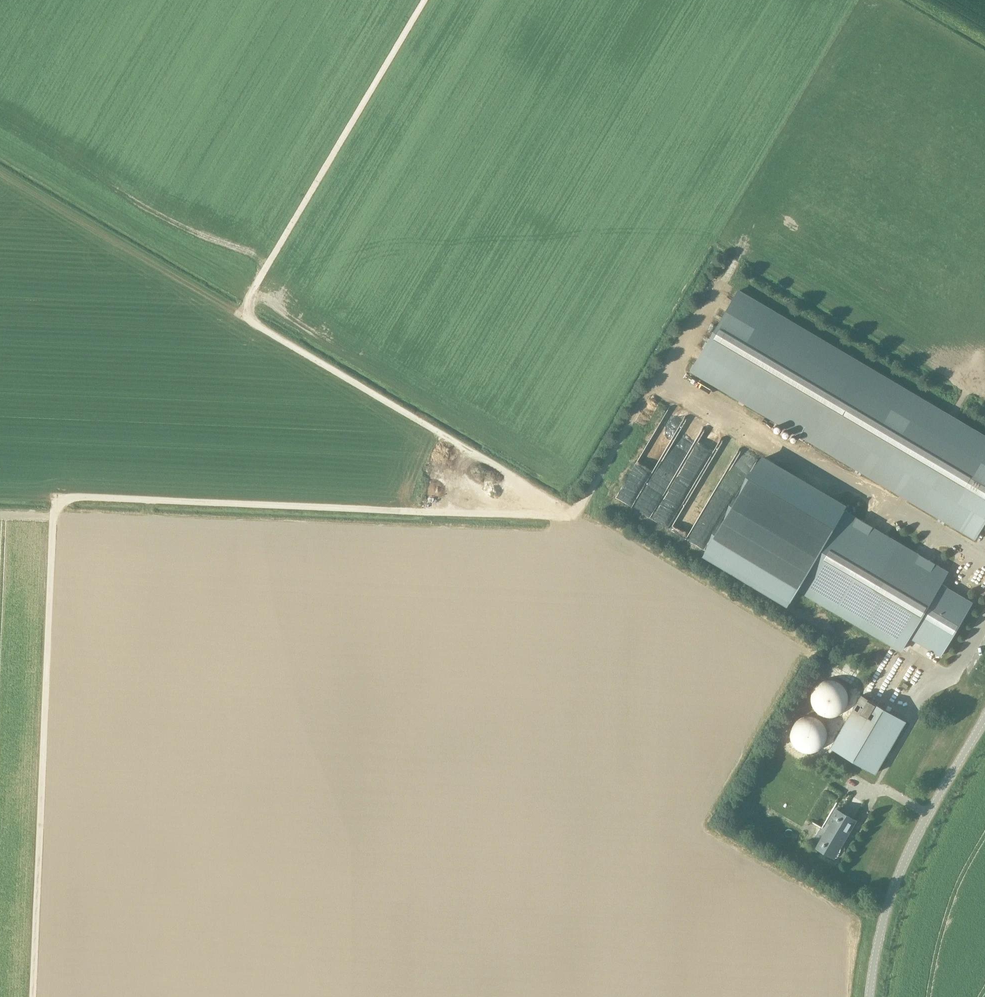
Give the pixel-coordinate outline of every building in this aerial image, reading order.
[(737,291),(691,369),(975,537),(982,525),(984,527),(984,437),(737,291)] [(661,514),(665,516),(700,453),(697,451),(697,443),(706,427),(706,425),(699,425),(682,454),(683,456),(661,494),(661,514)] [(661,452),(661,473),(677,473),(677,452),(661,452)] [(760,460),(705,551),(790,601),(798,588),(901,649),(909,637),(940,656),(972,602),(940,584),(948,571),(760,460)] [(680,520),(681,515),(670,515),(670,524),(684,525),(684,520),(680,520)] [(838,682),(837,681),(836,681),(834,680),(832,680),(829,680),(827,680),(826,680),(825,680),(824,681),(823,681),(821,682),(819,683),(818,684),(817,684),(816,686),(815,686),(815,687),(814,689),(813,690),(812,691),(812,692),(812,694),(811,696),(811,697),(811,698),(811,700),(811,701),(812,702),(812,704),(813,706),(813,707),(814,709),(816,710),(817,711),(818,713),(819,713),(821,714),(822,715),(823,715),(825,716),(827,716),(829,716),(830,717),(831,716),(833,716),(834,716),(836,715),(838,715),(839,714),(841,712),(842,711),(844,710),(844,709),(845,708),(846,707),(847,705),(847,703),(848,701),(848,700),(848,699),(848,698),(848,696),(848,694),(847,692),(846,690),(845,688),(844,687),(844,686),(842,685),(841,683),(839,682),(838,682)] [(861,695),(831,747),(875,773),(905,721),(861,695)] [(825,725),(824,725),(823,723),(822,722),(821,721),(820,720),(818,719),(818,718),(816,717),(815,717),(813,716),(811,716),(810,716),(809,716),(807,716),(805,716),(804,716),(802,717),(800,718),(799,719),(797,720),(795,722),(793,724),(793,725),(792,725),(792,727),(791,729),(791,731),(790,732),(790,733),(790,734),(790,736),(791,738),(791,740),(791,741),(792,743),(793,744),(794,746),(796,747),(797,748),(798,749),(799,750),(801,751),(803,752),(804,752),(806,752),(808,753),(809,753),(811,752),(813,752),(815,752),(816,751),(818,750),(820,749),(820,748),(822,747),(823,746),(824,744),(825,742),(826,741),(826,739),(827,737),(827,736),(827,735),(827,733),(827,731),(826,729),(826,727),(825,725)] [(855,806),(858,800),(851,796),(847,801),(855,806)] [(829,822),(831,823),(817,847),(829,854),(832,848),(837,851),(848,833),(846,832),(853,819),(836,809),(829,822)]
